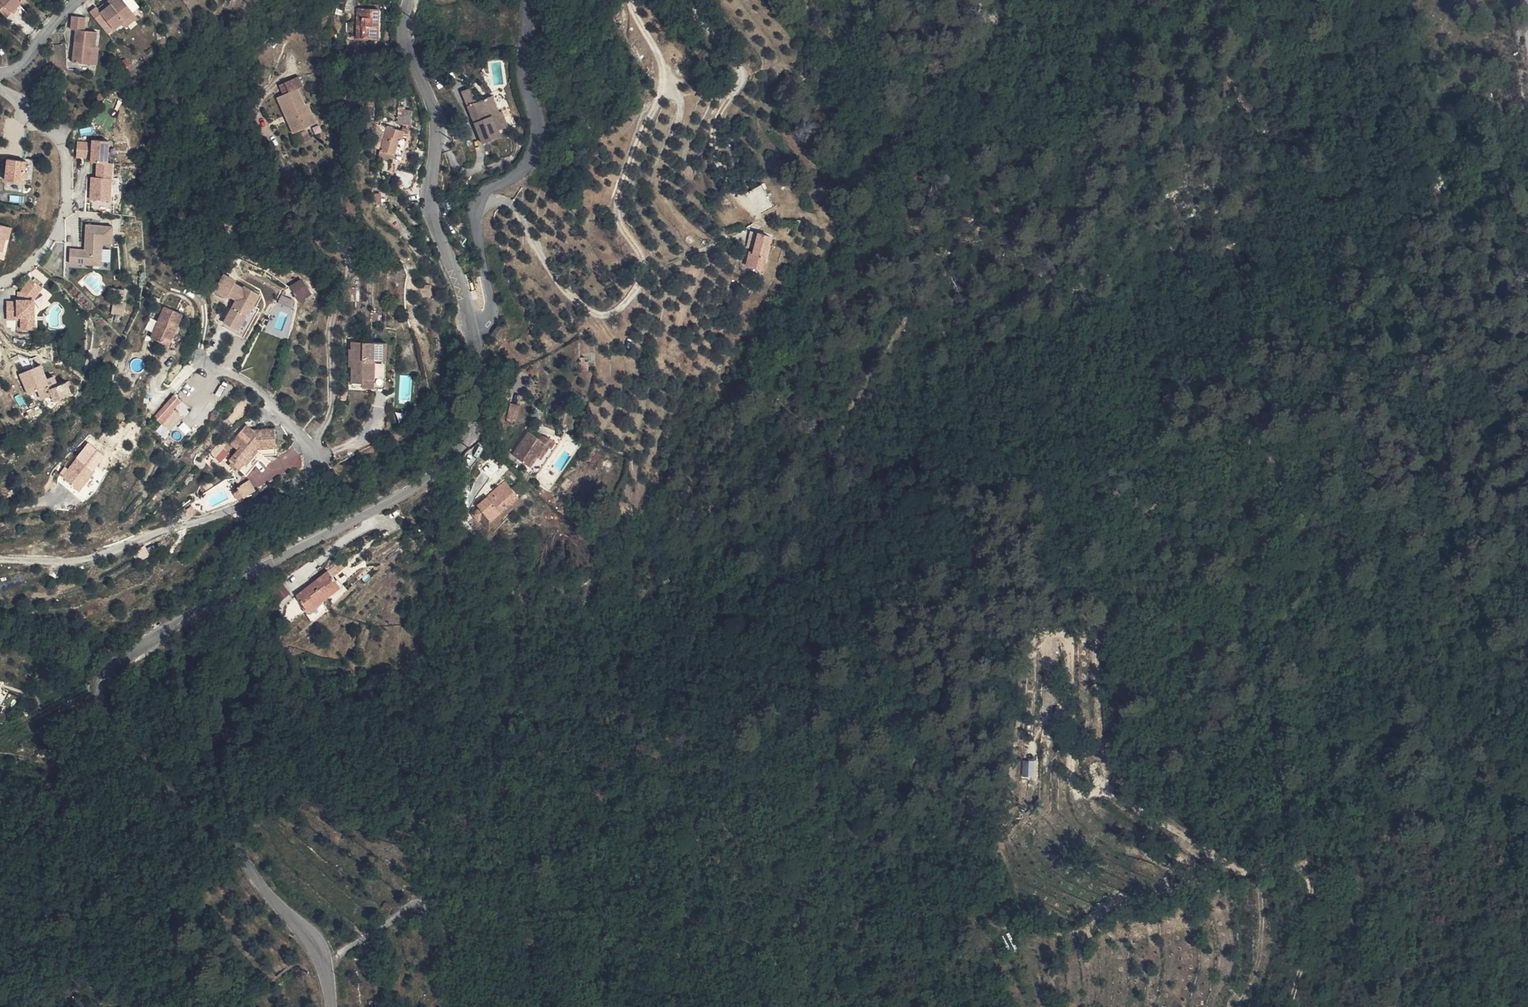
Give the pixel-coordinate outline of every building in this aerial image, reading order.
[(25,1),(24,0),(0,0),(0,12),(7,19),(25,1)] [(123,0),(120,0),(102,15),(98,10),(92,16),(110,38),(123,27),(136,16),(123,0)] [(381,44),(382,14),(359,13),(358,44),(381,44)] [(126,31),(140,20),(136,16),(123,27),(126,31)] [(74,68),(92,69),(93,51),(97,52),(98,36),(86,35),(87,21),(73,20),(71,34),(78,35),(74,68)] [(97,52),(93,51),(92,69),(99,70),(101,52),(97,52)] [(310,105),(304,89),(281,99),(297,135),(322,123),(313,104),(310,105)] [(495,141),(492,141),(491,121),(477,122),(477,106),(467,106),(466,163),(485,163),(485,157),(495,157),(495,141)] [(413,129),(411,131),(416,135),(424,123),(414,116),(408,125),(413,129)] [(393,159),(397,159),(403,135),(394,129),(379,150),(393,159)] [(403,135),(397,159),(393,159),(398,163),(413,142),(403,135)] [(91,198),(113,199),(115,161),(110,161),(111,140),(78,138),(77,158),(98,159),(97,176),(92,176),(91,198)] [(30,158),(4,157),(3,178),(22,179),(29,179),(30,158)] [(405,172),(396,190),(408,191),(416,178),(405,172)] [(10,223),(0,221),(0,248),(2,248),(5,235),(8,236),(10,223)] [(114,224),(87,222),(86,248),(71,247),(70,261),(102,264),(102,259),(103,247),(103,241),(113,241),(114,224)] [(759,252),(764,231),(751,229),(747,250),(759,252)] [(113,247),(103,247),(102,259),(112,260),(113,247)] [(256,316),(261,305),(257,303),(263,292),(251,285),(250,288),(241,284),(242,281),(230,273),(221,289),(234,296),(235,295),(243,300),(231,322),(243,329),(252,313),(256,316)] [(290,286),(301,300),(313,291),(302,276),(290,286)] [(34,298),(41,287),(30,280),(21,292),(21,296),(18,296),(18,302),(7,302),(6,320),(18,320),(18,317),(21,317),(21,330),(34,330),(34,298)] [(123,288),(116,298),(126,305),(133,295),(123,288)] [(257,303),(261,305),(267,295),(263,292),(257,303)] [(172,343),(186,311),(168,303),(154,335),(172,343)] [(249,338),(267,308),(261,305),(256,316),(252,313),(243,329),(231,322),(228,327),(249,338)] [(374,394),(381,395),(382,389),(381,367),(380,349),(356,346),(355,357),(351,357),(351,369),(353,369),(351,388),(362,389),(362,385),(375,386),(374,394)] [(391,350),(380,349),(381,367),(382,389),(381,395),(386,396),(391,350)] [(202,365),(176,393),(183,400),(174,409),(182,416),(171,428),(185,441),(231,391),(202,365)] [(400,396),(411,398),(413,377),(403,375),(400,396)] [(67,379),(51,384),(56,397),(72,392),(67,379)] [(362,393),(374,394),(375,386),(362,385),(362,389),(362,393)] [(182,416),(174,409),(183,400),(176,393),(156,414),(171,428),(182,416)] [(496,421),(509,422),(511,411),(498,406),(496,421)] [(550,445),(519,424),(501,448),(529,470),(532,466),(550,445)] [(229,462),(238,470),(243,464),(246,467),(253,458),(251,457),(256,450),(278,450),(278,429),(262,430),(259,435),(255,431),(248,426),(234,442),(241,448),(229,462)] [(532,466),(545,476),(572,440),(560,430),(550,445),(532,466)] [(263,458),(278,457),(278,450),(266,450),(256,450),(251,457),(253,458),(246,467),(243,464),(238,470),(246,478),(263,458)] [(78,455),(61,476),(80,491),(97,470),(78,455)] [(498,502),(500,504),(518,489),(505,473),(473,498),(485,513),(498,502)] [(234,489),(239,499),(257,489),(251,479),(234,489)] [(298,598),(307,611),(364,566),(356,555),(354,552),(296,596),(298,598)] [(272,574),(259,583),(277,609),(289,600),(272,574)] [(605,798),(598,788),(590,793),(598,804),(605,798)] [(705,856),(706,842),(697,841),(696,855),(705,856)] [(386,913),(392,918),(398,912),(392,906),(386,913)] [(392,918),(396,922),(403,916),(398,912),(392,918)]
